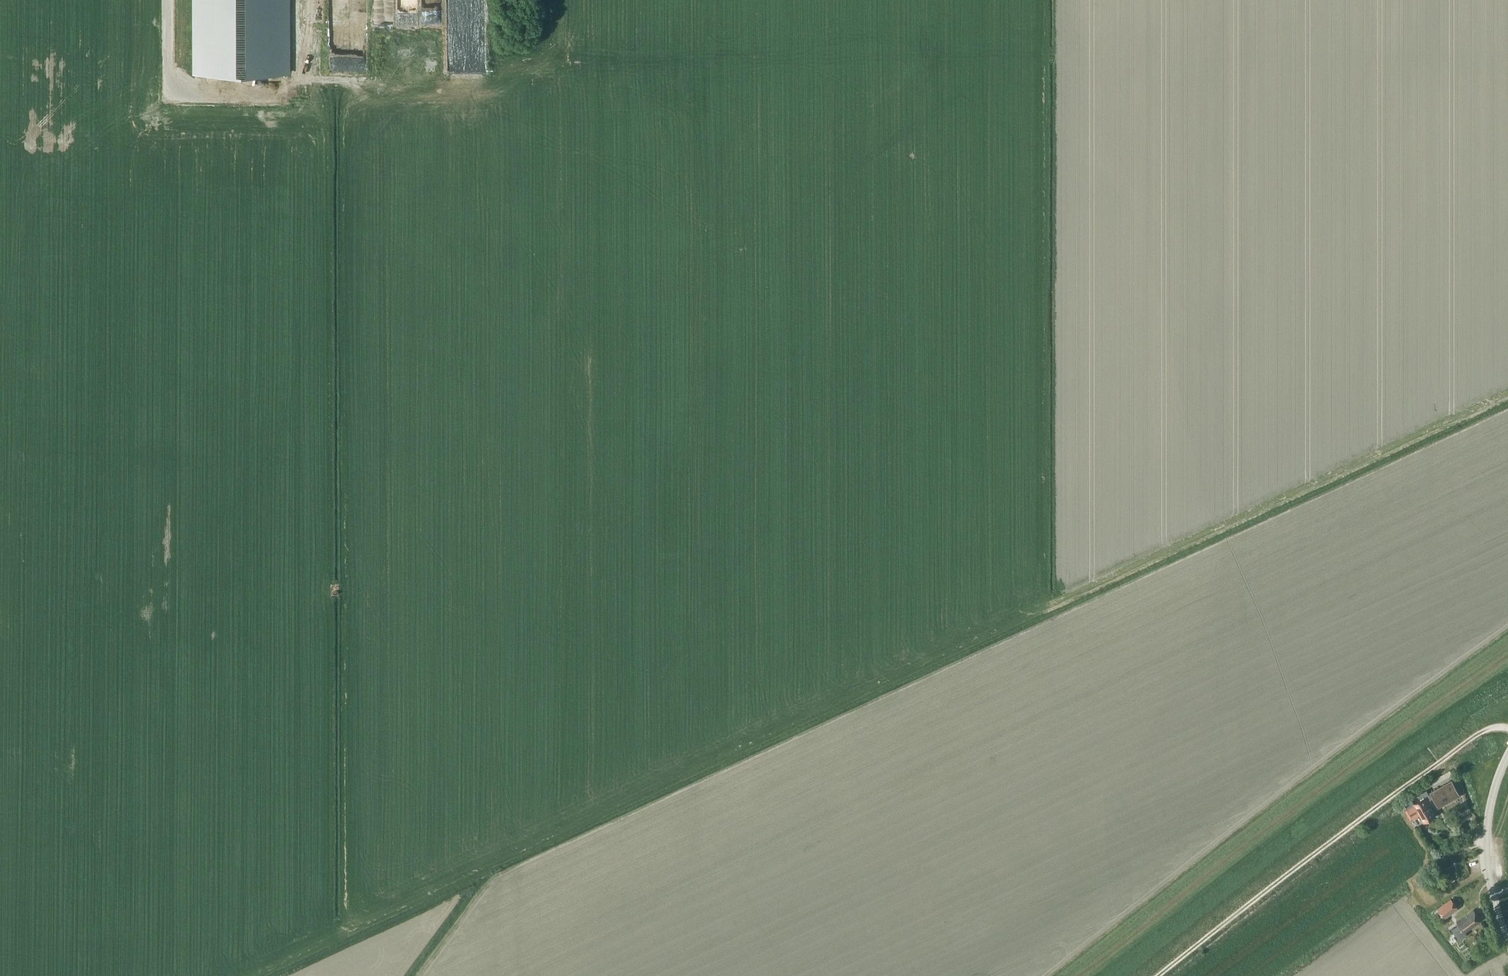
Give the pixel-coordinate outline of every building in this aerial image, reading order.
[(194,73),(288,73),(288,0),(194,0),(194,73)] [(1414,803),(1408,807),(1412,815),(1418,811),(1424,822),(1436,815),(1429,803),(1431,802),(1429,800),(1433,797),(1436,802),(1438,801),(1441,805),(1452,799),(1450,795),(1458,790),(1453,781),(1430,793),(1431,794),(1429,795),(1426,790),(1419,794),(1421,799),(1414,803)] [(1433,887),(1426,891),(1430,897),(1436,893),(1433,887)] [(1456,905),(1451,899),(1438,909),(1443,915),(1456,905)] [(1457,922),(1465,932),(1481,920),(1473,910),(1457,922)]
